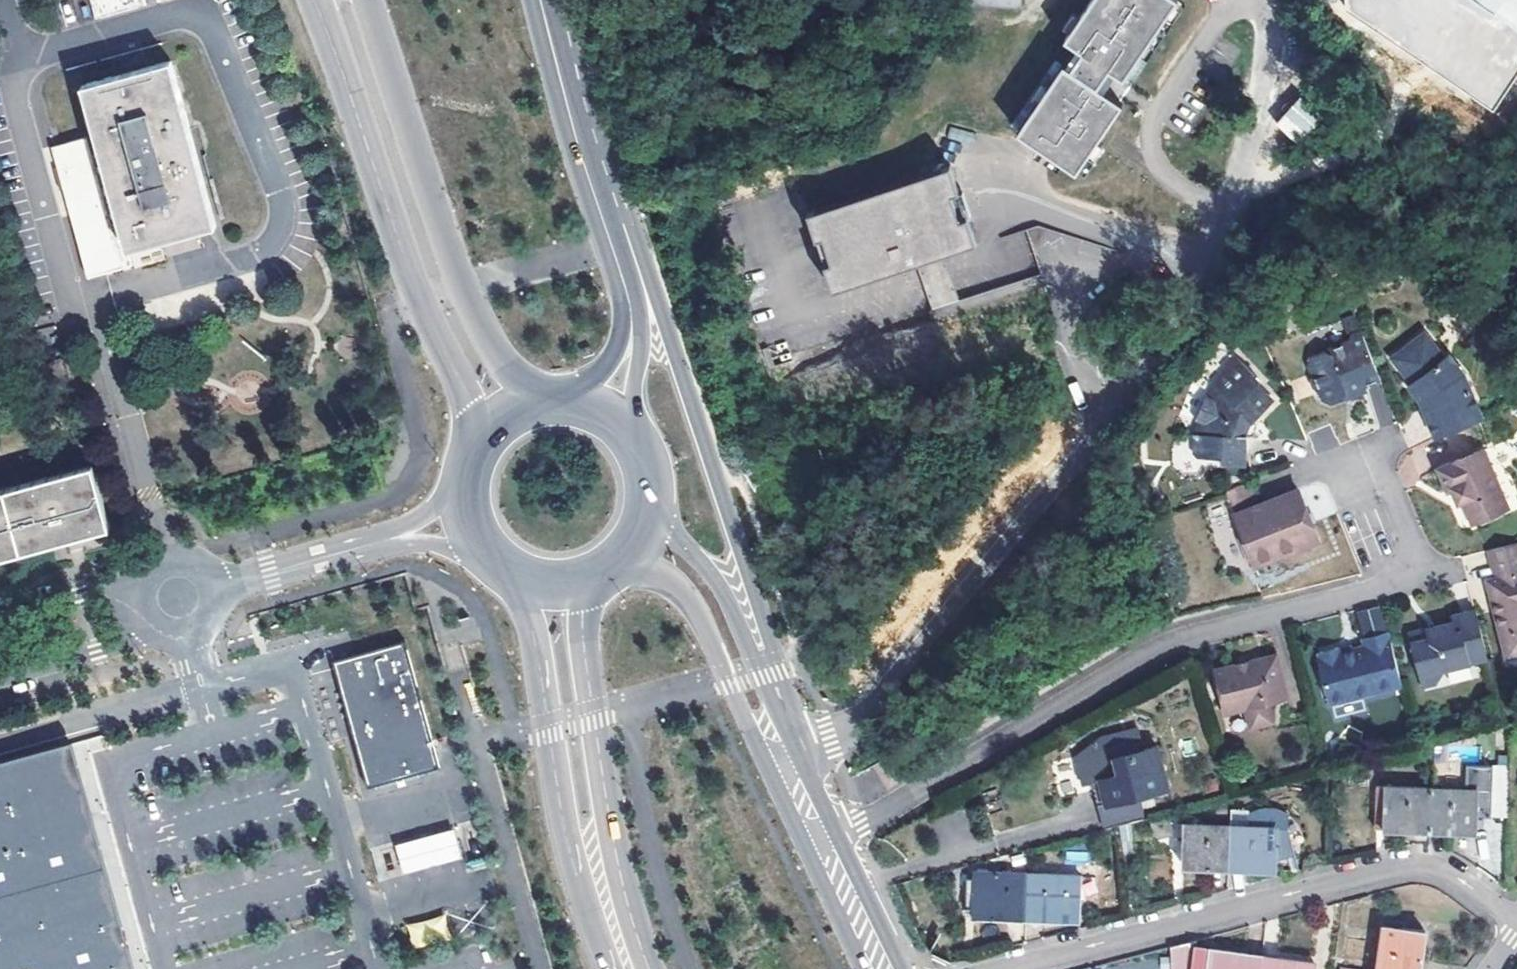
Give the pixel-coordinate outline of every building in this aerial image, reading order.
[(96,18),(147,4),(146,0),(91,0),(96,18)] [(1064,39),(1082,50),(1109,69),(1124,78),(1177,0),(1090,0),(1064,39)] [(1345,3),(1494,105),(1516,71),(1516,0),(1345,0),(1345,3)] [(1096,84),(1109,69),(1082,50),(1070,67),(1096,84)] [(171,61),(82,85),(101,153),(92,155),(87,137),(55,145),(62,170),(72,167),(84,212),(71,215),(88,277),(133,265),(129,249),(161,240),(165,254),(203,243),(199,229),(216,225),(171,61)] [(1096,84),(1070,67),(1065,63),(1018,132),(1076,171),(1123,103),(1096,84)] [(1299,145),(1322,115),(1298,97),(1275,127),(1299,145)] [(950,164),(807,212),(815,237),(823,234),(831,259),(824,261),(833,289),(916,262),(943,253),(976,242),(967,214),(961,216),(952,191),(959,189),(950,164)] [(71,215),(84,212),(72,167),(62,170),(59,171),(71,215)] [(961,216),(967,214),(959,189),(952,191),(961,216)] [(823,234),(815,237),(824,261),(831,259),(823,234)] [(943,253),(916,262),(932,310),(959,301),(943,253)] [(1383,383),(1363,330),(1346,337),(1343,345),(1330,351),(1329,356),(1322,353),(1307,359),(1306,366),(1309,375),(1306,383),(1310,392),(1318,395),(1321,405),(1329,407),(1383,383)] [(1417,403),(1433,440),(1479,421),(1458,379),(1445,363),(1436,360),(1418,338),(1389,360),(1407,387),(1405,388),(1417,403)] [(1244,468),(1245,438),(1241,437),(1248,422),(1249,424),(1269,404),(1252,387),(1255,384),(1232,361),(1220,374),(1222,377),(1212,388),(1215,392),(1206,401),(1202,399),(1190,422),(1195,425),(1194,436),(1190,437),(1191,456),(1194,460),(1219,461),(1219,466),(1244,468)] [(1254,428),(1249,424),(1248,422),(1241,437),(1245,438),(1249,439),(1254,428)] [(1506,507),(1483,449),(1437,468),(1446,489),(1451,487),(1456,500),(1462,498),(1471,521),(1506,507)] [(0,490),(0,558),(74,537),(110,527),(106,513),(92,464),(0,490)] [(1238,488),(1226,493),(1235,516),(1247,511),(1238,488)] [(1235,516),(1254,567),(1300,548),(1317,542),(1297,491),(1247,511),(1235,516)] [(1491,547),(1498,576),(1491,578),(1509,654),(1516,652),(1516,540),(1491,547)] [(1300,548),(1254,567),(1257,573),(1303,555),(1300,548)] [(1489,655),(1476,607),(1452,613),(1454,620),(1409,632),(1423,685),(1438,681),(1447,666),(1489,655)] [(1403,683),(1389,630),(1363,637),(1365,646),(1340,652),(1339,647),(1319,652),(1320,657),(1317,658),(1329,703),(1403,683)] [(336,662),(370,784),(437,766),(404,644),(336,662)] [(1285,696),(1276,655),(1217,670),(1227,711),(1248,705),(1252,725),(1272,721),(1268,701),(1285,696)] [(1090,774),(1107,769),(1113,792),(1105,794),(1114,827),(1155,816),(1149,793),(1178,786),(1167,744),(1153,747),(1148,726),(1110,736),(1084,751),(1090,774)] [(71,743),(67,728),(34,737),(38,752),(71,743)] [(71,743),(38,752),(0,763),(0,968),(132,968),(71,743)] [(1385,827),(1432,829),(1433,787),(1386,786),(1385,827)] [(1433,787),(1432,829),(1476,830),(1477,789),(1433,787)] [(1248,825),(1230,825),(1229,867),(1275,869),(1276,858),(1288,856),(1285,829),(1289,815),(1287,813),(1284,811),(1281,810),(1278,809),(1275,808),(1271,807),(1267,807),(1264,807),(1260,808),(1256,808),(1252,810),(1248,812),(1248,825)] [(1188,824),(1186,866),(1229,867),(1230,825),(1188,824)] [(462,857),(453,828),(396,845),(404,874),(462,857)] [(1028,918),(1031,875),(978,873),(976,916),(1028,918)] [(1031,875),(1028,918),(1079,920),(1082,877),(1031,875)] [(444,914),(406,925),(413,949),(451,938),(444,914)] [(1380,968),(1421,968),(1426,931),(1386,925),(1380,968)] [(1173,968),(1195,968),(1199,945),(1198,940),(1172,947),(1173,968)] [(1215,947),(1199,945),(1195,968),(1211,968),(1215,947)] [(1211,968),(1262,968),(1264,953),(1215,947),(1211,968)] [(1262,968),(1316,968),(1317,961),(1264,953),(1262,968)]
